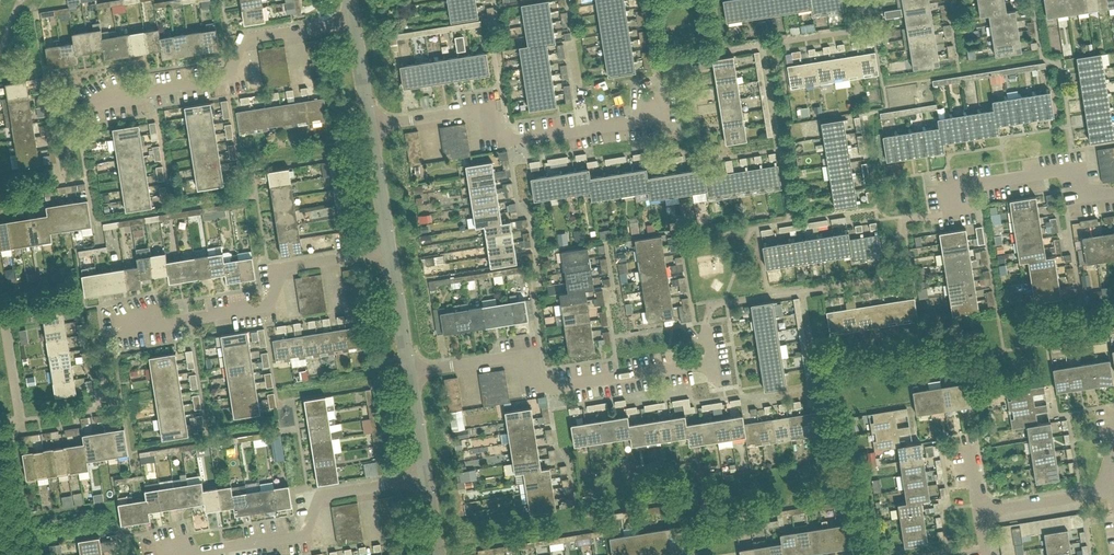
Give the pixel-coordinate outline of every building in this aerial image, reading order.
[(264,6),(263,0),(241,0),(243,9),(264,6)] [(450,9),(477,5),(476,0),(448,0),(450,9)] [(522,4),(524,15),(551,11),(549,1),(549,0),(548,0),(522,4)] [(597,3),(599,14),(626,9),(625,0),(618,0),(597,3)] [(727,21),(742,19),(739,0),(724,0),(727,21)] [(742,19),(756,17),(754,0),(739,0),(742,19)] [(756,17),(770,14),(768,0),(754,0),(756,17)] [(770,14),(784,12),(782,0),(768,0),(770,14)] [(784,12),(798,10),(796,0),(782,0),(784,12)] [(798,10),(811,8),(812,8),(811,0),(796,0),(798,10)] [(812,8),(811,8),(813,16),(814,16),(814,13),(820,12),(821,15),(828,14),(826,0),(811,0),(812,8)] [(828,14),(829,14),(828,11),(835,10),(835,13),(843,12),(843,11),(842,0),(826,0),(828,14)] [(1058,16),(1055,0),(1044,0),(1047,17),(1058,16)] [(1068,14),(1066,0),(1055,0),(1058,16),(1068,14)] [(1078,12),(1076,0),(1066,0),(1068,14),(1078,12)] [(1088,11),(1086,0),(1076,0),(1078,12),(1088,11)] [(1098,9),(1097,0),(1086,0),(1088,11),(1098,9)] [(1109,7),(1107,0),(1097,0),(1098,9),(1109,7)] [(1007,12),(1006,11),(1005,1),(979,6),(980,16),(989,15),(989,14),(1007,12)] [(903,8),(884,11),(886,18),(902,16),(902,13),(904,13),(905,17),(931,13),(930,3),(903,7),(903,8)] [(477,5),(450,9),(451,20),(452,21),(479,17),(479,16),(477,5)] [(264,6),(243,9),(245,24),(266,20),(264,6)] [(626,9),(599,14),(600,24),(628,19),(626,9)] [(990,25),(1017,21),(1015,10),(1006,11),(1007,12),(989,14),(989,15),(990,25)] [(551,11),(524,15),(525,25),(553,21),(551,11)] [(907,28),(933,23),(931,13),(905,17),(907,28)] [(628,19),(600,24),(602,34),(629,30),(628,19)] [(553,21),(525,25),(527,36),(554,31),(553,21)] [(992,35),(1018,31),(1017,21),(990,25),(992,35)] [(94,30),(87,31),(90,52),(104,49),(102,37),(103,37),(101,28),(100,22),(93,23),(94,30)] [(908,38),(935,34),(933,23),(907,28),(908,38)] [(209,25),(210,29),(202,30),(205,51),(220,49),(216,28),(215,24),(209,25)] [(160,37),(159,28),(144,30),(148,51),(162,49),(160,37)] [(134,54),(148,51),(144,30),(130,33),(134,54)] [(191,53),(205,51),(202,30),(188,32),(191,53)] [(629,30),(602,34),(604,44),(631,40),(629,30)] [(76,54),(90,52),(87,31),(73,33),(74,42),(76,54)] [(554,31),(527,36),(528,45),(529,46),(547,43),(547,44),(551,43),(556,42),(554,31)] [(994,45),(1020,41),(1018,31),(992,35),(994,45)] [(177,56),(191,53),(188,32),(174,35),(177,56)] [(120,56),(134,54),(130,33),(116,35),(120,56)] [(910,48),(936,44),(935,34),(908,38),(910,48)] [(116,35),(109,36),(103,37),(102,37),(104,49),(105,58),(120,56),(116,35)] [(163,58),(177,56),(174,35),(160,37),(162,49),(163,58)] [(54,45),(46,46),(49,67),(64,65),(60,44),(60,39),(54,40),(55,45),(54,45)] [(308,48),(321,46),(320,40),(307,42),(308,48)] [(631,40),(604,44),(605,54),(633,50),(631,40)] [(1020,41),(994,45),(995,56),(1022,52),(1020,41)] [(78,63),(76,54),(74,42),(60,44),(64,65),(78,63)] [(528,45),(520,46),(522,57),(549,53),(547,44),(547,43),(529,46),(528,45)] [(912,58),(938,54),(936,44),(910,48),(912,58)] [(273,54),(286,52),(285,45),(272,47),(273,54)] [(309,54),(312,54),(322,52),(321,46),(308,48),(309,54)] [(260,56),(273,54),(272,47),(259,50),(260,56)] [(633,50),(605,54),(607,64),(634,60),(633,50)] [(313,62),(323,61),(330,60),(329,51),(322,52),(312,54),(313,62)] [(274,60),(287,58),(286,52),(273,54),(274,60)] [(485,52),(471,54),(475,76),(489,74),(490,74),(487,52),(485,52)] [(879,74),(875,52),(860,54),(864,77),(863,73),(871,72),(871,76),(879,74)] [(549,53),(522,57),(523,68),(550,63),(549,53)] [(1101,53),(1077,57),(1079,72),(1104,68),(1104,67),(1103,65),(1101,53)] [(261,62),(274,60),(273,54),(260,56),(261,62)] [(471,54),(457,56),(461,78),(475,76),(471,54)] [(864,77),(860,54),(846,57),(849,79),(849,76),(856,75),(857,78),(864,77)] [(938,54),(912,58),(913,69),(914,69),(940,65),(938,54)] [(715,73),(736,70),(734,55),(713,59),(715,73)] [(457,56),(443,59),(447,81),(461,78),(457,56)] [(849,79),(846,57),(831,59),(835,81),(834,78),(842,77),(842,80),(849,79)] [(275,66),(288,64),(287,58),(274,60),(275,66)] [(443,59),(429,61),(433,83),(447,81),(443,59)] [(835,81),(831,59),(817,61),(820,84),(820,80),(827,79),(828,82),(835,81)] [(262,68),(275,66),(274,60),(261,62),(262,68)] [(634,60),(607,64),(609,75),(609,76),(635,72),(636,72),(636,70),(634,60)] [(311,69),(324,67),(323,61),(313,62),(310,63),(311,69)] [(429,61),(416,63),(419,85),(433,83),(429,61)] [(820,84),(817,61),(802,63),(806,86),(805,83),(813,81),(813,85),(820,84)] [(402,65),(400,65),(404,87),(419,85),(416,63),(402,65)] [(550,63),(523,68),(525,78),(552,73),(550,63)] [(798,84),(799,87),(806,86),(802,63),(787,66),(791,88),(791,85),(798,84)] [(276,72),(289,70),(288,64),(275,66),(276,72)] [(263,74),(276,72),(275,66),(262,68),(263,74)] [(312,75),(325,73),(324,67),(311,69),(312,75)] [(1104,68),(1079,72),(1081,86),(1106,82),(1106,81),(1105,79),(1104,68)] [(277,79),(290,76),(289,70),(276,72),(277,79)] [(717,87),(738,84),(736,70),(715,73),(717,87)] [(264,81),(277,79),(276,72),(263,74),(264,81)] [(325,73),(312,75),(313,82),(315,81),(326,79),(325,73)] [(552,73),(525,78),(526,88),(554,84),(552,73)] [(8,97),(29,94),(27,80),(6,83),(8,97)] [(1106,82),(1081,86),(1084,99),(1108,96),(1108,95),(1108,93),(1106,82)] [(554,84),(526,88),(528,98),(555,94),(554,84)] [(719,101),(740,98),(738,84),(717,87),(719,101)] [(1047,92),(1035,94),(1039,118),(1054,116),(1050,92),(1049,92),(1047,92)] [(6,112),(32,108),(29,94),(8,97),(4,98),(6,112)] [(555,94),(528,98),(530,109),(530,110),(557,105),(557,104),(555,94)] [(1033,94),(1021,96),(1025,120),(1039,118),(1035,94),(1033,94)] [(1019,97),(1007,98),(1011,123),(1025,120),(1021,96),(1019,97)] [(1108,96),(1084,99),(1086,113),(1110,110),(1110,109),(1110,107),(1108,96)] [(324,98),(309,100),(313,123),(313,119),(320,118),(321,121),(328,120),(324,98)] [(721,115),(743,111),(740,98),(719,101),(721,115)] [(1005,99),(993,101),(994,110),(995,109),(997,125),(998,125),(1011,123),(1007,98),(1005,99)] [(223,111),(230,110),(228,100),(221,101),(223,111)] [(313,123),(309,100),(295,102),(298,125),(299,125),(298,122),(306,120),(306,124),(313,123)] [(187,117),(213,113),(211,102),(185,106),(187,117)] [(298,125),(295,102),(280,104),(284,127),(284,124),(291,123),(292,126),(298,125)] [(284,127),(280,104),(266,107),(270,129),(269,126),(277,125),(277,128),(284,127)] [(270,129),(266,107),(251,109),(255,132),(255,128),(262,127),(263,130),(270,129)] [(809,107),(800,108),(801,116),(810,115),(809,107)] [(6,112),(5,112),(7,127),(13,126),(13,125),(34,122),(32,108),(6,112)] [(248,130),(248,133),(255,132),(251,109),(236,111),(240,134),(241,134),(240,131),(248,130)] [(992,110),(981,112),(985,136),(999,134),(998,125),(997,125),(995,109),(994,110),(992,110)] [(1110,110),(1086,113),(1088,127),(1113,124),(1112,123),(1112,121),(1110,110)] [(724,129),(745,125),(743,111),(721,115),(724,129)] [(978,112),(967,114),(971,138),(985,136),(981,112),(980,112),(978,112)] [(188,127),(215,123),(213,113),(187,117),(188,127)] [(964,114),(953,116),(957,140),(971,138),(967,114),(964,114)] [(950,116),(938,118),(939,124),(939,127),(940,127),(943,143),(943,142),(957,140),(953,116),(950,116)] [(844,118),(822,122),(824,137),(846,133),(844,122),(844,119),(844,118)] [(15,139),(36,136),(34,122),(13,125),(13,126),(15,139)] [(151,133),(157,132),(156,122),(149,123),(151,133)] [(190,137),(216,133),(215,123),(188,127),(190,137)] [(454,132),(467,129),(466,123),(453,125),(454,132)] [(141,135),(141,134),(140,124),(113,128),(115,139),(141,135)] [(1088,127),(1090,142),(1091,143),(1113,139),(1113,133),(1113,124),(1088,127)] [(441,134),(454,132),(453,125),(440,127),(441,134)] [(745,125),(724,129),(726,143),(747,140),(745,125)] [(937,127),(926,129),(930,153),(945,151),(943,142),(943,143),(940,127),(939,127),(937,127)] [(455,138),(468,136),(467,129),(454,132),(455,138)] [(924,130),(912,131),(916,156),(930,153),(926,129),(924,130)] [(406,139),(419,137),(418,130),(405,133),(406,139)] [(910,132),(899,134),(902,158),(916,156),(912,131),(910,132)] [(442,140),(455,138),(454,132),(441,134),(442,140)] [(192,147),(218,143),(216,133),(190,137),(192,147)] [(846,133),(824,137),(826,151),(848,147),(848,145),(846,133)] [(115,139),(108,140),(110,150),(117,149),(143,145),(143,142),(144,142),(143,134),(141,134),(141,135),(115,139)] [(884,136),(883,136),(887,160),(888,160),(902,158),(899,134),(898,134),(896,134),(884,136)] [(17,153),(38,150),(36,136),(15,139),(17,153)] [(456,144),(469,142),(468,136),(455,138),(456,144)] [(407,146),(420,144),(419,137),(406,139),(407,146)] [(443,147),(456,144),(455,138),(442,140),(443,147)] [(457,151),(470,149),(469,142),(456,144),(457,151)] [(193,158),(220,153),(218,143),(192,147),(193,158)] [(408,152),(421,150),(420,144),(407,146),(408,152)] [(444,153),(457,151),(456,144),(443,147),(444,153)] [(118,159),(145,155),(143,145),(117,149),(118,159)] [(848,147),(826,151),(828,165),(851,161),(849,150),(848,148),(848,147)] [(1098,156),(1111,154),(1110,147),(1097,149),(1098,156)] [(457,151),(458,157),(471,155),(470,149),(457,151)] [(17,153),(11,154),(14,169),(20,168),(41,164),(38,150),(17,153)] [(409,159),(422,157),(421,150),(408,152),(409,159)] [(445,160),(458,157),(457,151),(444,153),(445,160)] [(634,159),(644,158),(651,157),(650,151),(633,154),(634,159)] [(195,168),(221,163),(220,153),(193,158),(195,168)] [(1099,163),(1112,161),(1111,154),(1098,156),(1099,163)] [(120,169),(146,165),(145,155),(118,159),(120,169)] [(422,157),(409,159),(410,165),(423,163),(422,157)] [(651,157),(644,158),(645,166),(655,165),(655,160),(651,160),(651,157)] [(504,170),(510,168),(509,158),(502,159),(504,169),(504,170)] [(494,171),(492,161),(466,165),(468,175),(494,171)] [(851,161),(828,165),(831,179),(853,175),(852,172),(851,161)] [(1100,169),(1113,167),(1112,161),(1099,163),(1100,169)] [(197,178),(223,174),(221,163),(195,168),(197,178)] [(121,179),(148,175),(146,165),(120,169),(121,179)] [(777,165),(762,167),(766,191),(767,191),(766,187),(773,186),(774,190),(780,188),(782,188),(778,165),(777,165)] [(727,173),(719,174),(723,198),(724,197),(723,194),(730,193),(730,196),(737,195),(734,172),(733,166),(726,167),(727,173)] [(270,185),(292,182),(289,167),(268,171),(270,185)] [(704,167),(689,170),(692,192),(706,190),(704,177),(705,176),(704,167)] [(762,167),(748,170),(752,193),(752,190),(759,189),(759,192),(766,191),(762,167)] [(1113,174),(1113,171),(1113,167),(1100,169),(1101,176),(1113,174)] [(494,171),(468,175),(469,186),(496,181),(495,178),(511,176),(510,168),(504,170),(504,169),(494,171)] [(646,168),(631,170),(635,192),(648,190),(649,190),(647,177),(647,176),(647,173),(646,168)] [(588,169),(574,171),(577,193),(591,191),(589,177),(590,177),(589,174),(588,169)] [(631,170),(617,173),(621,195),(635,192),(631,170)] [(689,170),(675,172),(678,194),(692,192),(689,170)] [(748,170),(734,172),(737,195),(738,195),(738,192),(744,191),(745,194),(752,193),(748,170)] [(574,171),(560,173),(563,195),(577,193),(574,171)] [(675,172),(661,174),(665,196),(678,194),(675,172)] [(560,173),(546,175),(549,197),(563,195),(560,173)] [(617,173),(604,175),(607,197),(621,195),(617,173)] [(223,174),(197,178),(198,189),(225,184),(223,174)] [(647,176),(647,177),(649,190),(648,190),(650,199),(665,196),(661,174),(647,176)] [(705,176),(704,177),(706,190),(707,200),(709,200),(708,197),(715,195),(716,199),(723,198),(719,174),(705,176)] [(1113,180),(1113,174),(1101,176),(1103,182),(1113,180)] [(123,190),(149,185),(148,175),(121,179),(123,190)] [(532,177),(531,178),(535,199),(535,200),(549,197),(546,175),(532,177)] [(590,177),(589,177),(591,191),(592,199),(607,197),(604,175),(590,177)] [(853,175),(831,179),(833,193),(855,189),(853,178),(853,176),(853,175)] [(507,190),(506,183),(503,184),(503,187),(497,188),(496,181),(469,186),(471,196),(497,192),(507,190)] [(273,199),(294,196),(292,182),(270,185),(273,199)] [(125,200),(151,196),(149,185),(123,190),(125,200)] [(855,189),(833,193),(835,207),(835,208),(857,204),(857,203),(857,201),(855,189)] [(499,202),(497,192),(471,196),(473,206),(499,202)] [(1048,205),(1054,204),(1053,194),(1046,195),(1048,205)] [(151,196),(125,200),(126,210),(153,206),(151,196)] [(275,213),(296,210),(294,196),(273,199),(275,213)] [(1012,211),(1038,207),(1036,196),(1010,200),(1012,211)] [(77,201),(82,227),(92,225),(88,199),(77,201)] [(71,229),(82,227),(77,201),(67,202),(71,229)] [(61,230),(71,229),(67,202),(57,204),(61,230)] [(474,216),(501,212),(499,202),(473,206),(474,216)] [(52,232),(61,230),(57,204),(47,205),(48,214),(51,232),(52,232)] [(1013,221),(1040,217),(1038,207),(1012,211),(1013,221)] [(277,227),(298,224),(296,210),(275,213),(277,227)] [(502,222),(501,212),(474,216),(476,227),(484,225),(502,222)] [(53,240),(52,232),(51,232),(48,214),(38,216),(42,242),(53,240)] [(32,244),(42,242),(38,216),(28,217),(32,244)] [(22,245),(32,244),(28,217),(18,219),(22,245)] [(1015,231),(1041,227),(1040,217),(1013,221),(1015,231)] [(517,227),(522,227),(528,226),(527,218),(516,220),(517,227)] [(669,220),(670,229),(678,228),(677,218),(669,220)] [(12,247),(22,245),(18,219),(8,221),(12,247)] [(1081,227),(1091,226),(1090,219),(1080,221),(1081,227)] [(12,247),(8,221),(0,222),(0,238),(2,249),(12,247)] [(486,235),(513,231),(511,221),(502,222),(484,225),(486,235)] [(279,241),(301,238),(298,224),(277,227),(279,241)] [(1051,226),(1051,225),(1047,226),(1048,233),(1052,232),(1052,233),(1059,232),(1058,225),(1051,226)] [(1017,242),(1043,237),(1041,227),(1015,231),(1017,242)] [(941,243),(968,239),(966,228),(940,233),(941,243)] [(846,233),(834,235),(838,257),(850,255),(850,254),(852,254),(849,240),(850,240),(850,239),(849,232),(848,232),(847,229),(845,230),(846,233)] [(342,246),(348,245),(345,231),(332,233),(334,246),(342,245),(342,246)] [(488,246),(514,241),(513,231),(486,235),(488,246)] [(876,235),(864,237),(867,260),(868,260),(867,260),(867,257),(874,256),(875,259),(882,258),(883,258),(879,235),(878,235),(877,231),(875,231),(876,235)] [(1113,259),(1113,237),(1113,232),(1103,234),(1107,260),(1113,259)] [(820,237),(824,259),(838,257),(834,235),(823,236),(822,233),(820,234),(820,237)] [(850,240),(849,240),(852,254),(850,254),(850,255),(852,263),(853,263),(853,262),(852,259),(860,258),(860,261),(861,262),(867,260),(864,237),(863,237),(863,233),(860,234),(861,237),(850,239),(850,240)] [(817,237),(806,239),(810,261),(824,259),(820,237),(819,234),(817,234),(817,237)] [(1097,262),(1107,260),(1103,234),(1093,235),(1097,262)] [(637,250),(663,245),(661,235),(635,239),(637,250)] [(1080,264),(1097,262),(1093,235),(1082,237),(1084,248),(1077,249),(1080,264)] [(1018,252),(1045,248),(1043,237),(1017,242),(1018,252)] [(301,238),(279,241),(281,256),(303,252),(301,238)] [(789,242),(778,243),(782,265),(796,263),(792,241),(791,238),(789,238),(789,242)] [(793,241),(792,241),(796,263),(810,261),(806,239),(795,241),(794,238),(792,238),(793,241)] [(530,239),(524,240),(520,240),(521,246),(525,246),(525,247),(531,246),(530,239)] [(943,253),(969,249),(968,239),(941,243),(943,253)] [(489,256),(516,252),(514,241),(488,246),(489,256)] [(764,246),(763,246),(767,268),(782,265),(778,243),(767,245),(766,242),(764,242),(764,246)] [(209,254),(212,275),(226,273),(224,261),(225,261),(223,252),(222,245),(208,248),(209,254)] [(638,260),(665,256),(663,245),(637,250),(638,260)] [(563,261),(590,257),(588,247),(562,251),(563,261)] [(1046,258),(1045,248),(1018,252),(1020,262),(1028,261),(1046,258)] [(944,263),(971,259),(969,249),(943,253),(944,263)] [(228,251),(223,252),(225,261),(224,261),(226,273),(228,282),(242,279),(238,258),(238,254),(232,255),(232,253),(228,251)] [(167,261),(166,252),(152,255),(155,276),(169,273),(167,261)] [(516,252),(489,256),(491,266),(518,262),(516,252)] [(198,278),(212,275),(209,254),(195,257),(198,278)] [(141,278),(155,276),(152,255),(137,257),(139,266),(141,278)] [(238,258),(242,279),(256,277),(253,256),(238,258)] [(640,270),(666,266),(665,256),(638,260),(640,270)] [(1030,271),(1056,267),(1055,256),(1046,258),(1028,261),(1030,271)] [(185,280),(198,278),(195,257),(181,259),(185,280)] [(426,258),(427,266),(436,265),(435,257),(426,258)] [(565,271),(591,267),(590,257),(563,261),(565,271)] [(170,282),(185,280),(181,259),(167,261),(169,273),(170,282)] [(946,274),(973,269),(971,259),(944,263),(946,274)] [(676,264),(671,265),(672,272),(684,270),(683,263),(676,264)] [(506,274),(527,270),(526,265),(506,268),(506,274)] [(143,287),(141,278),(139,266),(125,268),(128,289),(143,287)] [(642,280),(668,276),(666,266),(640,270),(642,280)] [(567,282),(593,277),(591,267),(565,271),(567,282)] [(1032,281),(1058,277),(1056,267),(1030,271),(1032,281)] [(114,291),(128,289),(125,268),(111,270),(114,291)] [(344,276),(357,274),(356,270),(356,268),(343,270),(344,276)] [(948,284),(974,280),(973,269),(946,274),(948,284)] [(100,293),(114,291),(111,270),(97,272),(100,293)] [(86,296),(100,293),(97,272),(89,274),(82,275),(86,296)] [(309,282),(322,280),(321,273),(308,275),(309,282)] [(345,283),(358,281),(357,274),(344,276),(345,283)] [(1082,275),(1083,286),(1090,285),(1088,274),(1082,275)] [(296,284),(309,282),(308,275),(295,277),(296,284)] [(643,290),(670,286),(668,276),(642,280),(643,290)] [(586,289),(595,288),(593,277),(567,282),(568,292),(586,289)] [(1033,291),(1060,287),(1058,277),(1032,281),(1033,291)] [(310,288),(323,286),(322,280),(309,282),(310,288)] [(949,294),(976,290),(974,280),(948,284),(949,294)] [(346,289),(359,287),(358,281),(345,283),(346,289)] [(297,290),(310,288),(309,282),(296,284),(297,290)] [(311,294),(324,292),(323,286),(310,288),(311,294)] [(645,301),(671,296),(670,286),(643,290),(645,301)] [(1103,298),(1112,296),(1111,286),(1102,288),(1103,298)] [(347,295),(360,293),(359,287),(346,289),(347,295)] [(1060,287),(1033,291),(1035,302),(1061,298),(1061,297),(1060,287)] [(298,296),(311,294),(310,288),(297,290),(298,296)] [(588,299),(586,289),(568,292),(559,293),(561,303),(561,304),(588,299)] [(951,304),(977,300),(976,290),(949,294),(951,304)] [(1091,300),(1102,298),(1101,291),(1090,293),(1091,300)] [(312,300),(325,298),(324,292),(311,294),(312,300)] [(348,301),(361,299),(360,293),(347,295),(348,301)] [(299,302),(312,300),(311,294),(298,296),(299,302)] [(646,311),(673,307),(671,296),(645,301),(646,311)] [(313,306),(326,304),(325,298),(312,300),(313,306)] [(511,301),(514,322),(529,319),(525,298),(511,301)] [(915,298),(914,298),(900,300),(903,323),(903,319),(910,318),(911,322),(918,320),(915,298)] [(561,303),(556,304),(558,315),(563,314),(589,310),(588,299),(561,304),(561,303)] [(300,308),(313,306),(312,300),(299,302),(300,308)] [(903,323),(900,300),(885,303),(889,325),(888,322),(896,321),(896,324),(903,323)] [(977,300),(951,304),(953,315),(979,311),(977,300)] [(500,324),(514,322),(511,301),(497,303),(500,324)] [(773,301),(751,304),(751,305),(754,319),(776,316),(774,304),(777,303),(777,302),(774,302),(773,301)] [(467,302),(454,304),(455,310),(458,331),(472,328),(469,307),(468,307),(467,302)] [(486,326),(500,324),(497,303),(483,305),(486,326)] [(889,325),(885,303),(871,305),(874,327),(874,324),(881,323),(882,326),(889,325)] [(313,306),(314,312),(327,310),(326,304),(313,306)] [(690,304),(683,305),(679,306),(681,322),(692,320),(691,314),(690,304)] [(472,328),(486,326),(483,305),(469,307),(472,328)] [(874,327),(871,305),(856,307),(860,330),(859,326),(867,325),(867,328),(874,327)] [(301,314),(314,312),(313,306),(300,308),(301,314)] [(458,331),(455,310),(441,312),(440,307),(433,308),(436,327),(443,326),(444,333),(458,331)] [(673,307),(646,311),(648,321),(675,317),(673,307)] [(860,330),(856,307),(842,310),(845,332),(845,329),(852,327),(853,331),(860,330)] [(45,326),(66,322),(64,308),(43,311),(45,326)] [(564,324),(591,320),(589,310),(563,314),(564,324)] [(838,330),(838,333),(845,332),(842,310),(827,312),(830,334),(831,334),(830,331),(838,330)] [(776,316),(754,319),(756,333),(778,330),(776,318),(779,317),(779,316),(776,316)] [(566,334),(592,330),(591,320),(564,324),(566,334)] [(47,340),(68,336),(66,322),(45,326),(47,340)] [(361,326),(360,326),(346,328),(349,351),(350,351),(349,347),(357,346),(357,349),(364,348),(361,326)] [(349,351),(346,328),(331,330),(335,353),(335,350),(342,348),(343,352),(349,351)] [(223,345),(249,341),(248,330),(221,335),(223,345)] [(335,353),(331,330),(317,333),(320,355),(321,355),(320,352),(328,351),(328,354),(335,353)] [(568,344),(594,340),(592,330),(566,334),(568,344)] [(778,330),(756,333),(758,347),(780,344),(778,332),(782,331),(781,330),(778,330)] [(320,355),(317,333),(302,335),(306,358),(306,357),(306,354),(313,353),(314,356),(320,355)] [(306,358),(302,335),(288,337),(291,360),(292,360),(291,357),(299,355),(299,359),(306,358)] [(49,353),(70,350),(68,336),(47,340),(49,353)] [(284,358),(284,361),(291,360),(288,337),(273,340),(276,362),(277,362),(276,359),(284,358)] [(594,340),(568,344),(569,355),(596,351),(596,350),(594,340)] [(225,355),(251,351),(249,341),(223,345),(225,355)] [(780,344),(758,347),(760,361),(782,358),(781,346),(784,345),(784,344),(780,344)] [(52,367),(73,364),(70,350),(49,353),(52,367)] [(226,366),(253,361),(251,351),(225,355),(226,366)] [(151,367),(178,363),(176,352),(149,356),(151,367)] [(782,358),(760,361),(763,375),(785,372),(783,360),(786,359),(786,358),(783,358),(782,358)] [(1095,361),(1099,385),(1113,383),(1110,359),(1095,361)] [(228,376),(254,372),(253,361),(226,366),(228,376)] [(1085,387),(1099,385),(1095,361),(1081,364),(1085,387)] [(153,377),(179,373),(178,363),(151,367),(153,377)] [(54,381),(75,378),(73,364),(52,367),(54,381)] [(1071,389),(1085,387),(1081,364),(1067,366),(1071,389)] [(1057,392),(1071,389),(1067,366),(1053,368),(1057,392)] [(493,378),(506,376),(505,369),(492,371),(493,378)] [(480,380),(493,378),(492,371),(479,373),(480,380)] [(230,386),(256,382),(254,372),(228,376),(230,386)] [(785,372),(763,375),(765,390),(787,387),(787,386),(785,374),(788,373),(788,372),(785,372)] [(154,387),(181,383),(179,373),(153,377),(154,387)] [(494,384),(507,382),(506,376),(493,378),(494,384)] [(446,385),(459,383),(457,377),(444,379),(445,380),(446,385)] [(75,378),(54,381),(56,396),(77,393),(75,378)] [(481,386),(494,384),(493,378),(480,380),(481,386)] [(955,384),(959,407),(973,405),(970,383),(970,381),(955,384)] [(231,396),(258,392),(256,382),(230,386),(231,396)] [(495,391),(508,389),(507,382),(494,384),(495,391)] [(156,398),(182,393),(181,383),(154,387),(156,398)] [(447,392),(460,390),(459,383),(446,385),(447,392)] [(482,393),(495,391),(494,384),(481,386),(482,393)] [(945,409),(959,407),(955,384),(941,386),(945,409)] [(913,390),(917,414),(931,412),(927,388),(918,390),(918,385),(913,386),(913,390)] [(1012,400),(1008,400),(1009,410),(1035,406),(1035,405),(1033,395),(1045,393),(1044,385),(1006,391),(1007,392),(1011,391),(1012,400)] [(931,412),(945,409),(941,386),(927,388),(931,412)] [(496,397),(509,395),(508,389),(495,391),(496,397)] [(448,398),(461,396),(460,390),(447,392),(448,398)] [(483,399),(496,397),(495,391),(482,393),(483,399)] [(233,406),(259,402),(258,392),(231,396),(233,406)] [(158,408),(184,404),(182,393),(156,398),(158,408)] [(496,397),(497,404),(510,402),(509,395),(496,397)] [(307,413),(328,410),(334,409),(333,404),(327,404),(326,396),(305,399),(307,413)] [(449,405),(462,403),(461,396),(448,398),(449,405)] [(484,406),(497,404),(496,397),(483,399),(484,406)] [(683,399),(684,404),(685,413),(695,411),(694,406),(691,407),(689,398),(683,399)] [(259,402),(233,406),(235,417),(261,413),(259,402)] [(462,403),(449,405),(450,411),(463,409),(462,403)] [(159,418),(186,414),(184,404),(158,408),(159,418)] [(1048,411),(1047,404),(1035,405),(1035,406),(1009,410),(1014,410),(1015,418),(1011,419),(1012,428),(1027,426),(1038,424),(1036,413),(1048,411)] [(507,422),(533,418),(532,407),(505,411),(507,422)] [(875,422),(870,422),(872,432),(898,427),(896,416),(908,414),(907,407),(869,413),(869,414),(873,413),(875,422)] [(309,427),(330,424),(335,423),(334,418),(330,419),(328,410),(307,413),(309,427)] [(452,431),(465,429),(462,410),(449,412),(452,431)] [(817,412),(802,414),(806,437),(806,433),(813,432),(814,435),(820,434),(821,434),(817,412)] [(161,428),(187,424),(186,414),(159,418),(161,428)] [(744,423),(743,414),(728,417),(732,438),(746,436),(744,423)] [(806,437),(802,414),(788,416),(792,439),(791,436),(799,434),(799,438),(806,437)] [(549,415),(543,416),(538,417),(539,423),(544,422),(544,423),(550,422),(549,415)] [(629,424),(628,415),(614,417),(618,439),(631,436),(629,424)] [(687,423),(685,415),(671,417),(674,438),(688,436),(687,423)] [(792,439),(788,416),(774,418),(778,441),(777,438),(785,437),(785,440),(792,439)] [(604,441),(618,439),(614,417),(600,420),(604,441)] [(660,440),(674,438),(671,417),(657,419),(660,440)] [(718,440),(732,438),(728,417),(714,419),(718,440)] [(509,432),(535,428),(533,418),(507,422),(509,432)] [(778,441),(774,418),(760,421),(763,443),(764,443),(763,440),(771,439),(771,442),(778,441)] [(647,443),(660,440),(657,419),(643,422),(647,443)] [(704,442),(718,440),(714,419),(701,421),(704,442)] [(589,443),(604,441),(600,420),(586,422),(589,443)] [(690,445),(704,442),(701,421),(687,423),(688,436),(690,445)] [(755,441),(755,445),(763,443),(760,421),(744,423),(746,436),(747,446),(748,446),(747,443),(755,441)] [(575,445),(589,443),(586,422),(572,424),(571,424),(575,445)] [(632,445),(647,443),(643,422),(629,424),(631,436),(632,445)] [(1029,440),(1053,436),(1051,422),(1038,424),(1027,426),(1029,440)] [(187,424),(161,428),(163,439),(189,435),(187,424)] [(311,441),(333,438),(343,436),(342,429),(332,431),(330,424),(309,427),(311,441)] [(911,433),(910,426),(898,427),(872,432),(876,431),(878,439),(873,440),(875,450),(898,447),(898,446),(901,446),(899,435),(911,433)] [(114,429),(118,455),(129,454),(124,427),(114,429)] [(510,442),(537,438),(535,428),(509,432),(510,442)] [(108,457),(118,455),(114,429),(104,431),(108,457)] [(98,459),(108,457),(104,431),(93,432),(98,459)] [(87,460),(88,460),(98,459),(93,432),(83,434),(84,443),(85,443),(87,460)] [(1032,454),(1055,450),(1053,436),(1029,440),(1032,454)] [(314,455),(335,452),(333,438),(311,441),(314,455)] [(512,452),(538,448),(537,438),(510,442),(512,452)] [(900,460),(923,456),(921,442),(901,446),(898,446),(898,447),(900,460)] [(89,469),(88,460),(87,460),(85,443),(84,443),(75,444),(79,471),(89,469)] [(69,472),(79,471),(75,444),(64,446),(69,472)] [(928,456),(934,455),(940,454),(938,445),(927,446),(928,456)] [(58,474),(69,472),(64,446),(54,447),(58,474)] [(48,475),(58,474),(54,447),(44,449),(48,475)] [(514,463),(540,458),(538,448),(512,452),(514,463)] [(38,477),(48,475),(44,449),(34,451),(38,477)] [(1034,468),(1057,464),(1055,450),(1032,454),(1034,468)] [(27,479),(38,477),(34,451),(23,452),(27,479)] [(316,469),(337,466),(335,452),(314,455),(316,469)] [(902,474),(926,470),(923,456),(900,460),(902,474)] [(542,469),(542,468),(540,458),(514,463),(515,473),(524,472),(542,469)] [(1057,464),(1034,468),(1036,482),(1060,478),(1057,464)] [(337,466),(316,469),(318,484),(339,480),(337,466)] [(517,483),(525,482),(552,477),(550,467),(542,468),(542,469),(524,472),(515,473),(517,483)] [(459,472),(461,481),(471,480),(469,470),(459,472)] [(905,488),(928,484),(926,470),(902,474),(905,488)] [(177,506),(191,504),(188,483),(186,473),(180,474),(182,484),(174,485),(177,506)] [(217,487),(221,508),(234,506),(232,493),(233,493),(230,476),(224,477),(225,486),(217,487)] [(527,492),(553,488),(552,477),(525,482),(527,492)] [(878,479),(871,480),(873,493),(880,492),(878,479)] [(205,502),(203,489),(202,481),(188,483),(191,504),(205,502)] [(275,487),(278,508),(292,505),(289,485),(289,484),(275,487)] [(922,500),(930,499),(928,484),(905,488),(907,502),(922,500)] [(163,508),(177,506),(174,485),(160,487),(163,508)] [(160,487),(145,490),(147,498),(149,511),(149,510),(163,508),(160,487)] [(206,510),(221,508),(217,487),(203,489),(205,502),(206,510)] [(264,510),(278,508),(275,487),(261,489),(264,510)] [(529,502),(555,498),(553,488),(527,492),(529,502)] [(250,512),(264,510),(261,489),(247,491),(250,512)] [(234,506),(236,514),(250,512),(247,491),(233,493),(232,493),(234,506)] [(126,501),(119,503),(122,524),(136,522),(133,500),(133,496),(125,497),(126,501)] [(380,504),(393,502),(393,497),(392,496),(379,498),(380,504)] [(151,519),(149,510),(149,511),(147,498),(133,500),(136,522),(151,519)] [(555,498),(529,502),(530,513),(557,509),(555,498)] [(924,514),(922,500),(907,502),(898,503),(900,518),(924,514)] [(346,510),(359,508),(358,502),(345,504),(346,510)] [(381,510),(394,508),(393,502),(380,504),(381,510)] [(333,512),(346,510),(345,504),(332,506),(333,512)] [(347,516),(360,514),(359,508),(346,510),(347,516)] [(382,517),(395,514),(394,508),(381,510),(382,517)] [(778,520),(779,524),(784,524),(783,515),(792,514),(791,509),(777,511),(778,520)] [(334,518),(347,516),(346,510),(333,512),(334,518)] [(1076,514),(1078,527),(1084,526),(1082,513),(1076,514)] [(348,522),(361,520),(360,514),(347,516),(348,522)] [(383,523),(396,521),(395,514),(382,517),(383,523)] [(903,532),(926,528),(924,514),(900,518),(903,532)] [(1072,528),(1078,527),(1076,514),(1069,515),(1072,528)] [(1066,528),(1072,528),(1069,515),(1063,516),(1066,528)] [(335,524),(348,522),(347,516),(334,518),(335,524)] [(1060,529),(1066,528),(1063,516),(1057,517),(1060,529)] [(1047,531),(1053,530),(1051,517),(1045,518),(1047,531)] [(1053,530),(1060,529),(1057,517),(1051,517),(1053,530)] [(1041,532),(1047,531),(1045,518),(1039,519),(1041,532)] [(1035,533),(1041,532),(1039,519),(1033,520),(1035,533)] [(349,528),(362,526),(361,520),(348,522),(349,528)] [(841,548),(837,524),(828,526),(827,520),(822,520),(823,527),(827,550),(841,548)] [(1029,534),(1035,533),(1033,520),(1027,521),(1029,534)] [(384,529),(397,527),(396,521),(383,523),(384,529)] [(1022,536),(1029,534),(1027,521),(1019,523),(1019,524),(1020,524),(1022,536)] [(336,530),(349,528),(348,522),(335,524),(336,530)] [(837,524),(841,548),(855,546),(851,522),(837,524)] [(1006,538),(1013,537),(1011,525),(1011,524),(1004,525),(1006,538)] [(666,528),(670,551),(684,549),(681,525),(680,525),(666,528)] [(999,539),(1006,538),(1004,525),(997,526),(999,539)] [(350,534),(363,532),(362,526),(349,528),(350,534)] [(1014,545),(1023,543),(1020,526),(1011,527),(1014,545)] [(397,527),(384,529),(385,535),(394,534),(398,533),(397,527)] [(813,552),(827,550),(823,527),(809,529),(813,552)] [(337,536),(350,534),(349,528),(336,530),(337,536)] [(656,553),(670,551),(666,528),(652,530),(656,553)] [(926,528),(903,532),(905,546),(928,542),(926,528)] [(1047,547),(1070,543),(1068,528),(1044,532),(1047,547)] [(799,554),(813,552),(809,529),(795,531),(799,554)] [(638,532),(642,554),(646,554),(656,553),(652,530),(638,532)] [(799,554),(795,531),(781,533),(782,542),(784,554),(796,554),(799,554)] [(350,534),(351,541),(364,539),(363,532),(350,534)] [(638,532),(624,534),(628,554),(642,554),(638,532)] [(81,554),(102,551),(113,549),(118,548),(116,534),(111,535),(112,540),(101,542),(100,536),(79,540),(81,554)] [(338,543),(351,541),(350,534),(337,536),(338,543)] [(610,537),(613,554),(628,554),(624,534),(610,537)] [(1000,545),(1014,543),(1013,537),(1006,538),(999,539),(1000,545)] [(782,542),(768,544),(770,554),(784,554),(782,542)] [(1001,551),(1015,549),(1014,543),(1000,545),(1001,551)] [(1070,543),(1047,547),(1048,554),(1072,554),(1070,543)] [(768,544),(754,546),(756,554),(770,554),(768,544)] [(754,546),(740,549),(741,554),(756,554),(754,546)]
